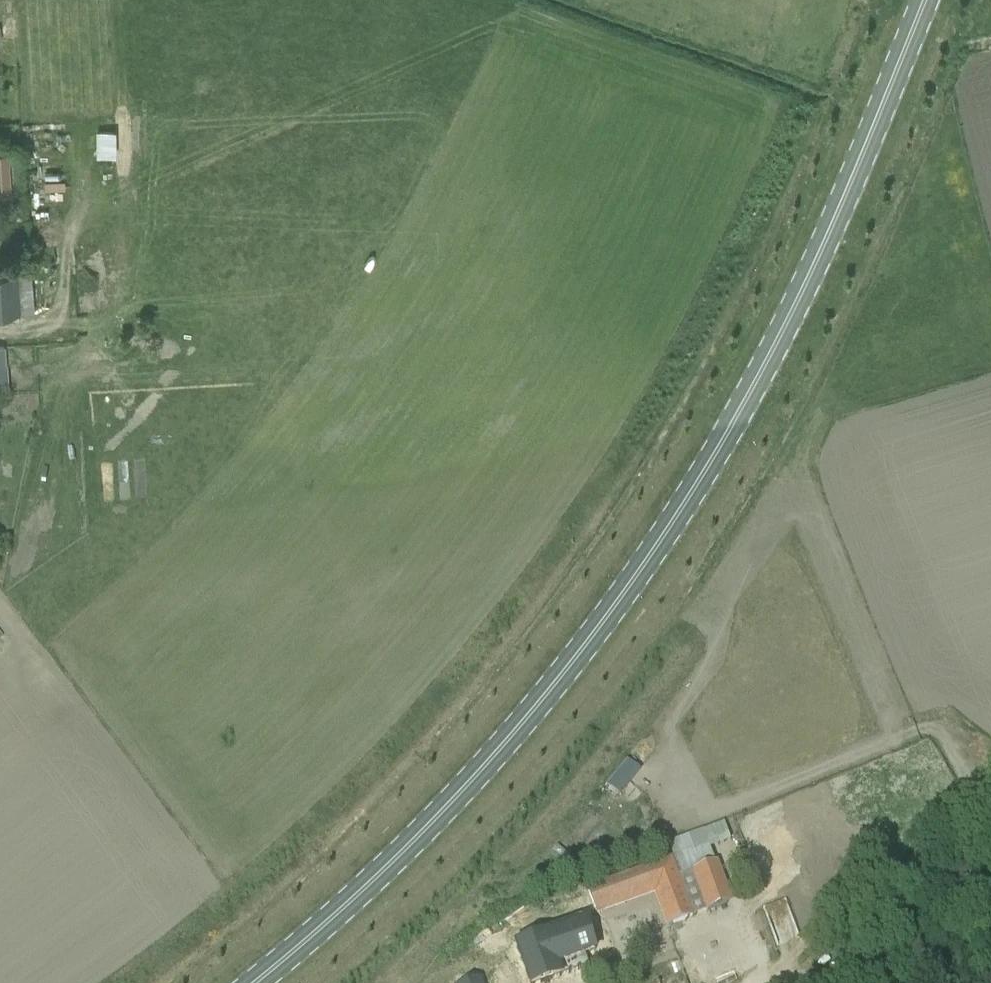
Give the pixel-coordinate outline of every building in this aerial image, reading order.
[(110,156),(110,131),(94,131),(93,155),(110,156)] [(0,264),(0,314),(34,312),(32,272),(17,273),(16,263),(0,264)] [(516,946),(524,968),(529,982),(540,982),(560,976),(558,971),(570,967),(572,972),(588,966),(590,973),(620,962),(603,912),(654,894),(665,926),(672,924),(726,904),(729,903),(703,830),(666,844),(671,858),(587,888),(586,886),(562,894),(574,925),(558,931),(562,942),(550,946),(546,935),(539,938),(534,924),(523,928),(528,942),(516,946)]
